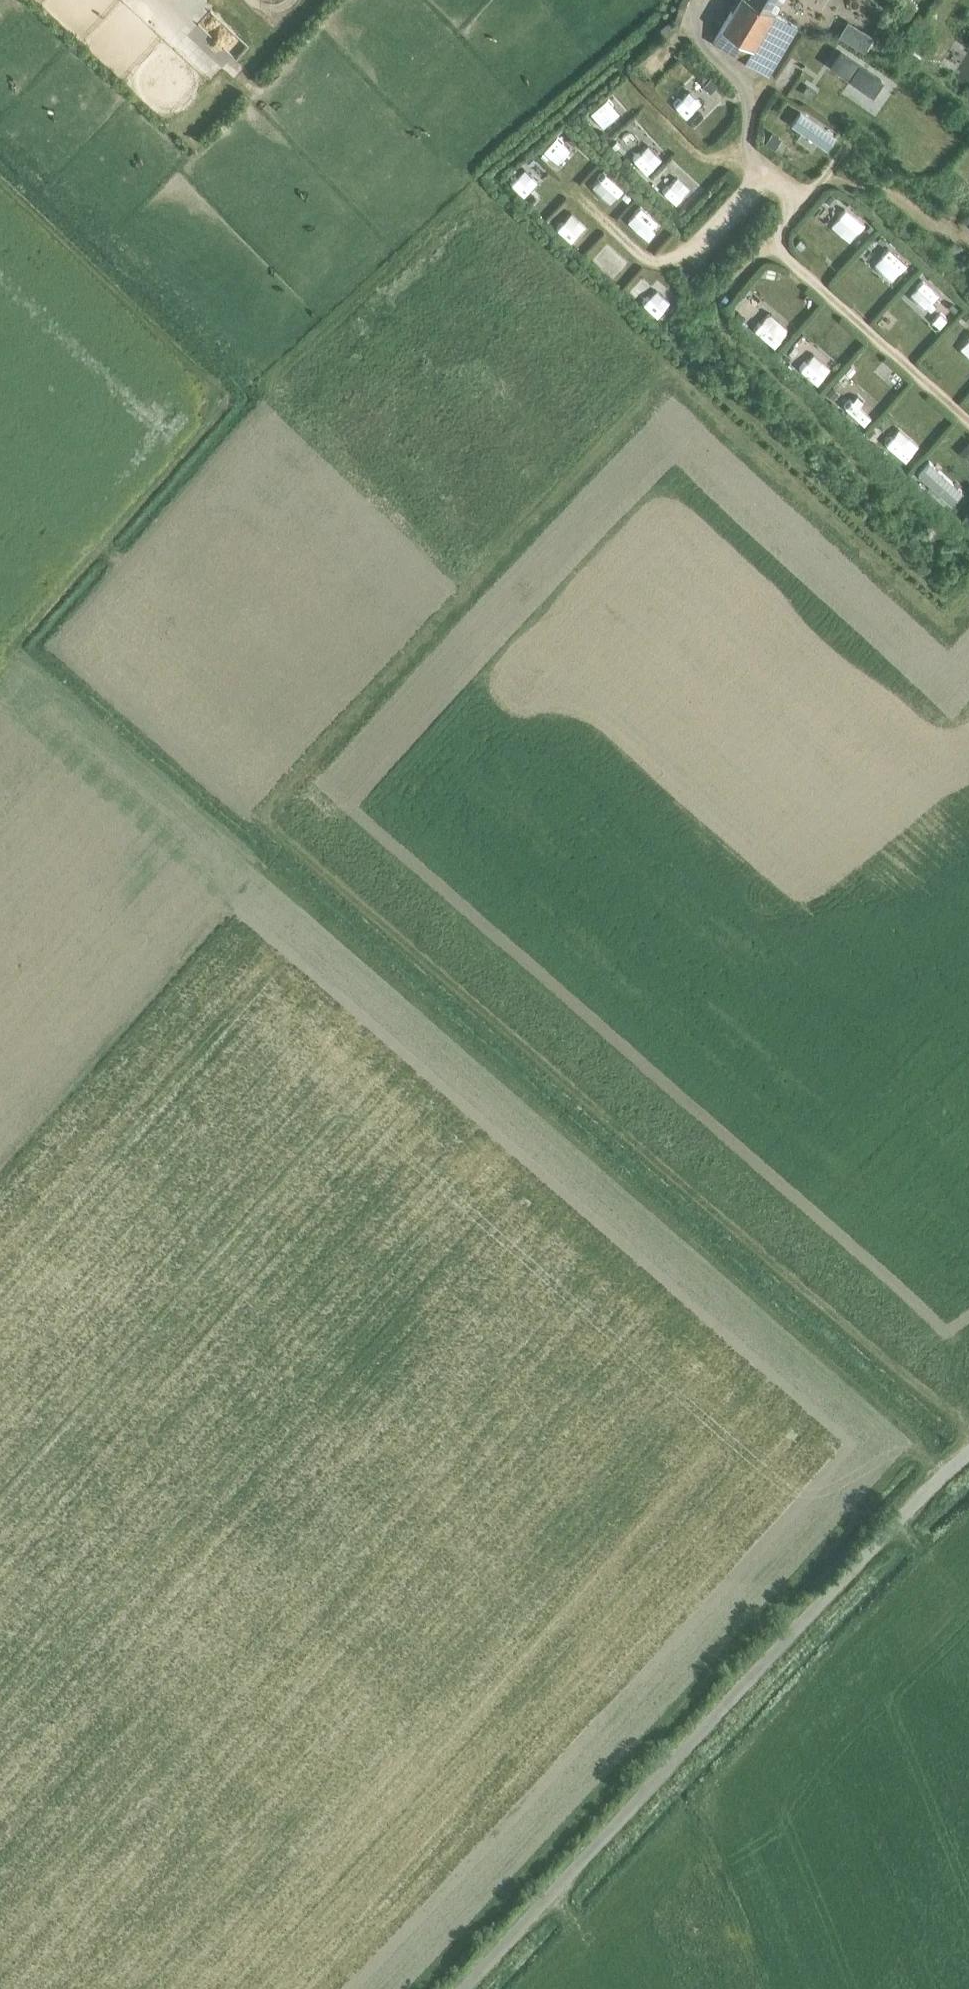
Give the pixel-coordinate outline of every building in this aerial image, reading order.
[(775,12),(754,0),(739,0),(731,14),(714,43),(769,76),(796,30),(773,16),(775,12)] [(775,12),(782,0),(754,0),(775,12)] [(820,53),(857,79),(866,66),(829,40),(820,53)]
